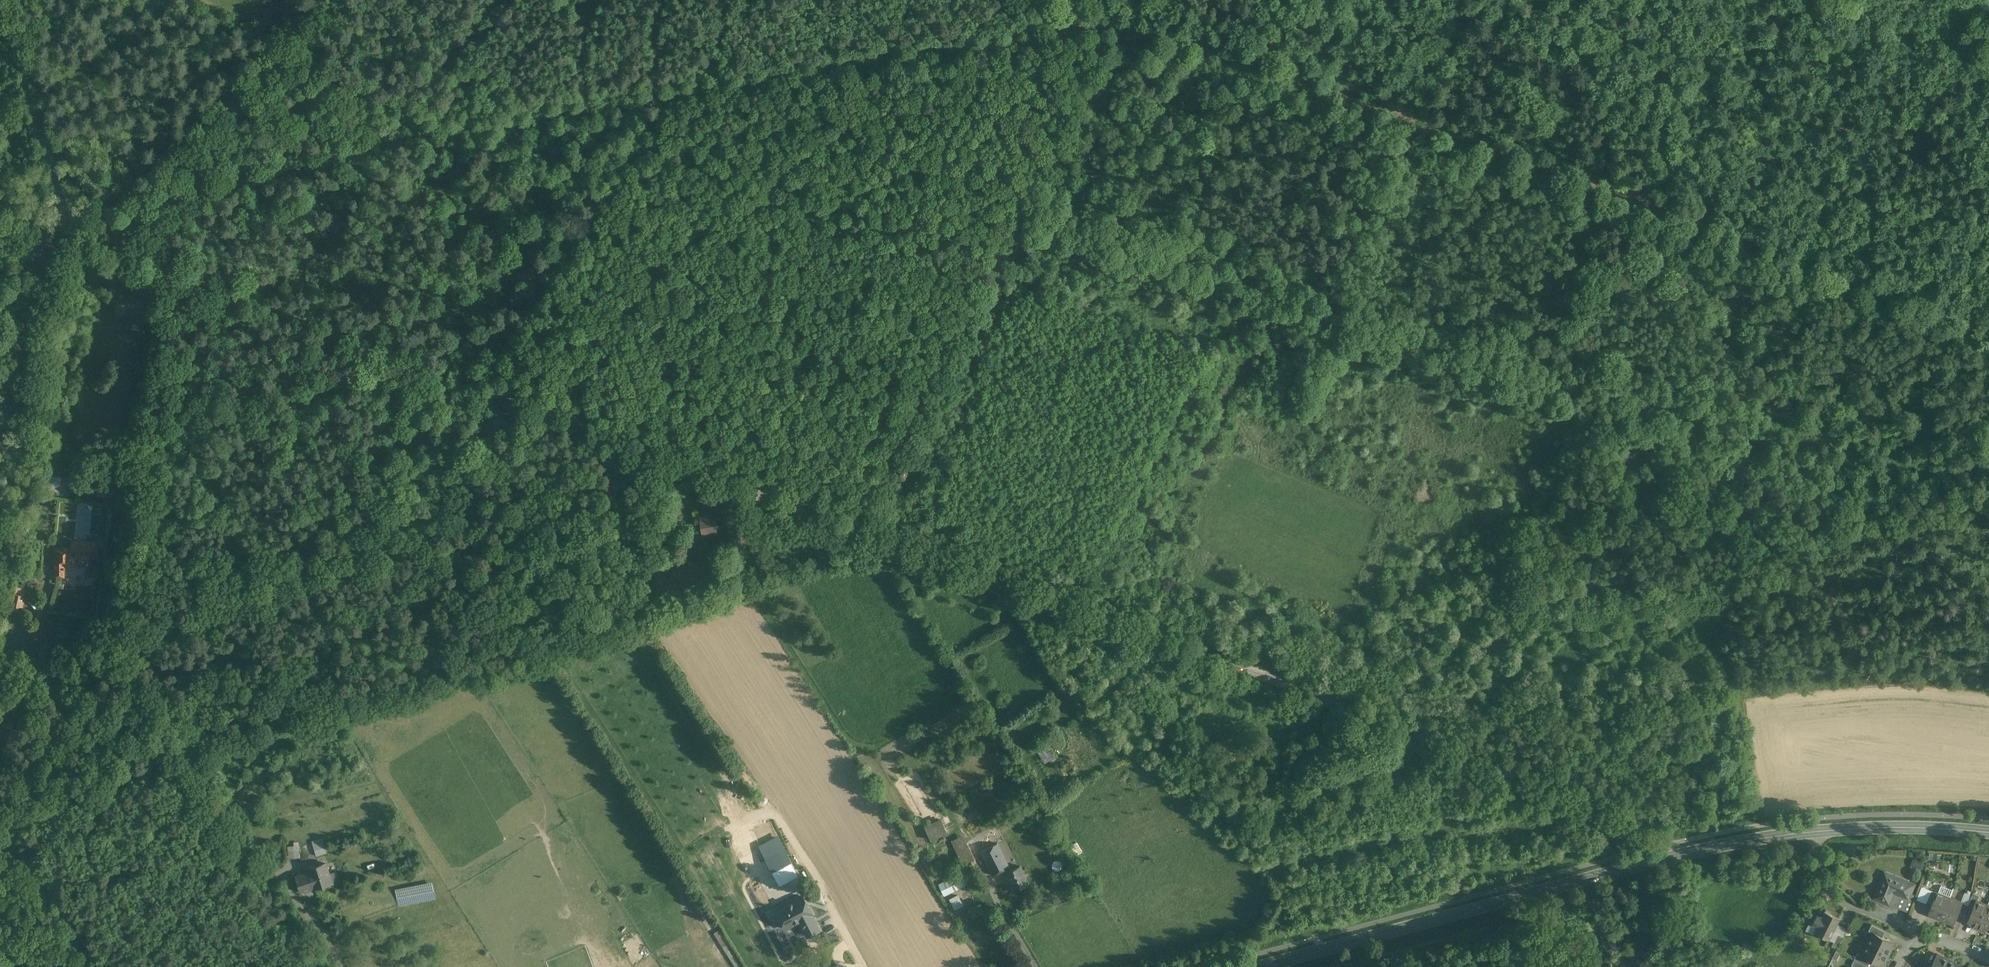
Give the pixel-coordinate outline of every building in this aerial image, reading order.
[(290,12),(293,3),(284,0),(256,0),(290,12)] [(60,477),(46,474),(45,482),(59,485),(60,477)] [(715,519),(701,521),(702,530),(716,528),(715,519)] [(698,530),(674,534),(675,540),(699,537),(698,530)] [(93,549),(70,549),(70,547),(54,547),(54,577),(64,577),(64,565),(70,565),(70,564),(83,564),(83,566),(92,566),(93,549)] [(23,595),(12,592),(9,608),(20,610),(23,595)] [(117,609),(107,607),(104,624),(114,625),(117,609)] [(1046,742),(1035,747),(1043,761),(1054,755),(1046,742)] [(940,817),(925,824),(931,838),(947,831),(940,817)] [(775,834),(768,836),(775,850),(781,848),(775,834)] [(952,839),(955,846),(967,841),(964,834),(952,839)] [(323,836),(312,839),(316,853),(327,851),(323,836)] [(288,856),(301,854),(299,839),(286,840),(288,856)] [(974,857),(967,841),(955,846),(966,867),(973,864),(971,858),(974,857)] [(1009,864),(998,841),(980,849),(992,873),(1009,864)] [(330,871),(326,861),(310,866),(311,869),(316,883),(316,884),(332,879),(330,871)] [(1020,863),(1006,870),(1007,873),(1005,874),(1008,881),(1011,880),(1014,887),(1028,881),(1020,863)] [(797,868),(762,887),(768,900),(804,881),(797,868)] [(311,869),(296,874),(301,888),(316,883),(311,869)] [(337,869),(330,871),(332,879),(333,881),(340,879),(337,869)] [(966,869),(951,876),(938,882),(944,893),(971,880),(966,869)] [(1914,885),(1885,873),(1874,899),(1889,904),(1894,907),(1898,897),(1914,903),(1916,896),(1911,894),(1914,885)] [(433,880),(396,887),(399,904),(436,897),(433,880)] [(1937,892),(1931,890),(1927,901),(1932,903),(1937,892)] [(954,907),(964,902),(958,891),(949,896),(954,907)] [(1950,897),(1937,892),(1932,903),(1928,914),(1941,919),(1950,897)] [(1979,895),(1973,893),(1968,905),(1968,907),(1973,909),(1976,901),(1977,901),(1979,895)] [(1963,903),(1950,897),(1941,919),(1954,924),(1959,914),(1963,903)] [(787,899),(775,906),(780,915),(792,909),(787,899)] [(785,926),(813,911),(808,900),(792,909),(780,915),(785,926)] [(1977,901),(1976,901),(1973,909),(1969,921),(1975,923),(1974,926),(1979,928),(1988,906),(1977,901)] [(1968,905),(1963,903),(1959,914),(1964,916),(1968,907),(1968,905)] [(770,909),(780,929),(785,926),(780,915),(775,906),(770,909)] [(1979,928),(1984,930),(1985,927),(1988,929),(1988,906),(1979,928)] [(1839,919),(1824,912),(1822,917),(1817,915),(1812,925),(1817,928),(1814,933),(1829,941),(1839,919)] [(843,945),(832,924),(815,933),(826,954),(827,954),(843,946),(843,945)] [(1886,931),(1872,924),(1869,931),(1874,933),(1883,937),(1886,931)] [(1883,937),(1874,933),(1868,944),(1888,954),(1893,943),(1883,937)] [(1843,937),(1837,934),(1831,947),(1836,949),(1843,937)] [(636,935),(621,943),(633,963),(647,955),(636,935)] [(1888,954),(1868,944),(1862,956),(1871,960),(1882,966),(1888,954)] [(843,946),(827,954),(832,963),(841,957),(847,954),(843,946)] [(1862,956),(1857,953),(1854,959),(1868,966),(1871,960),(1862,956)] [(1937,955),(1932,965),(1931,966),(1946,966),(1949,960),(1937,955)]
